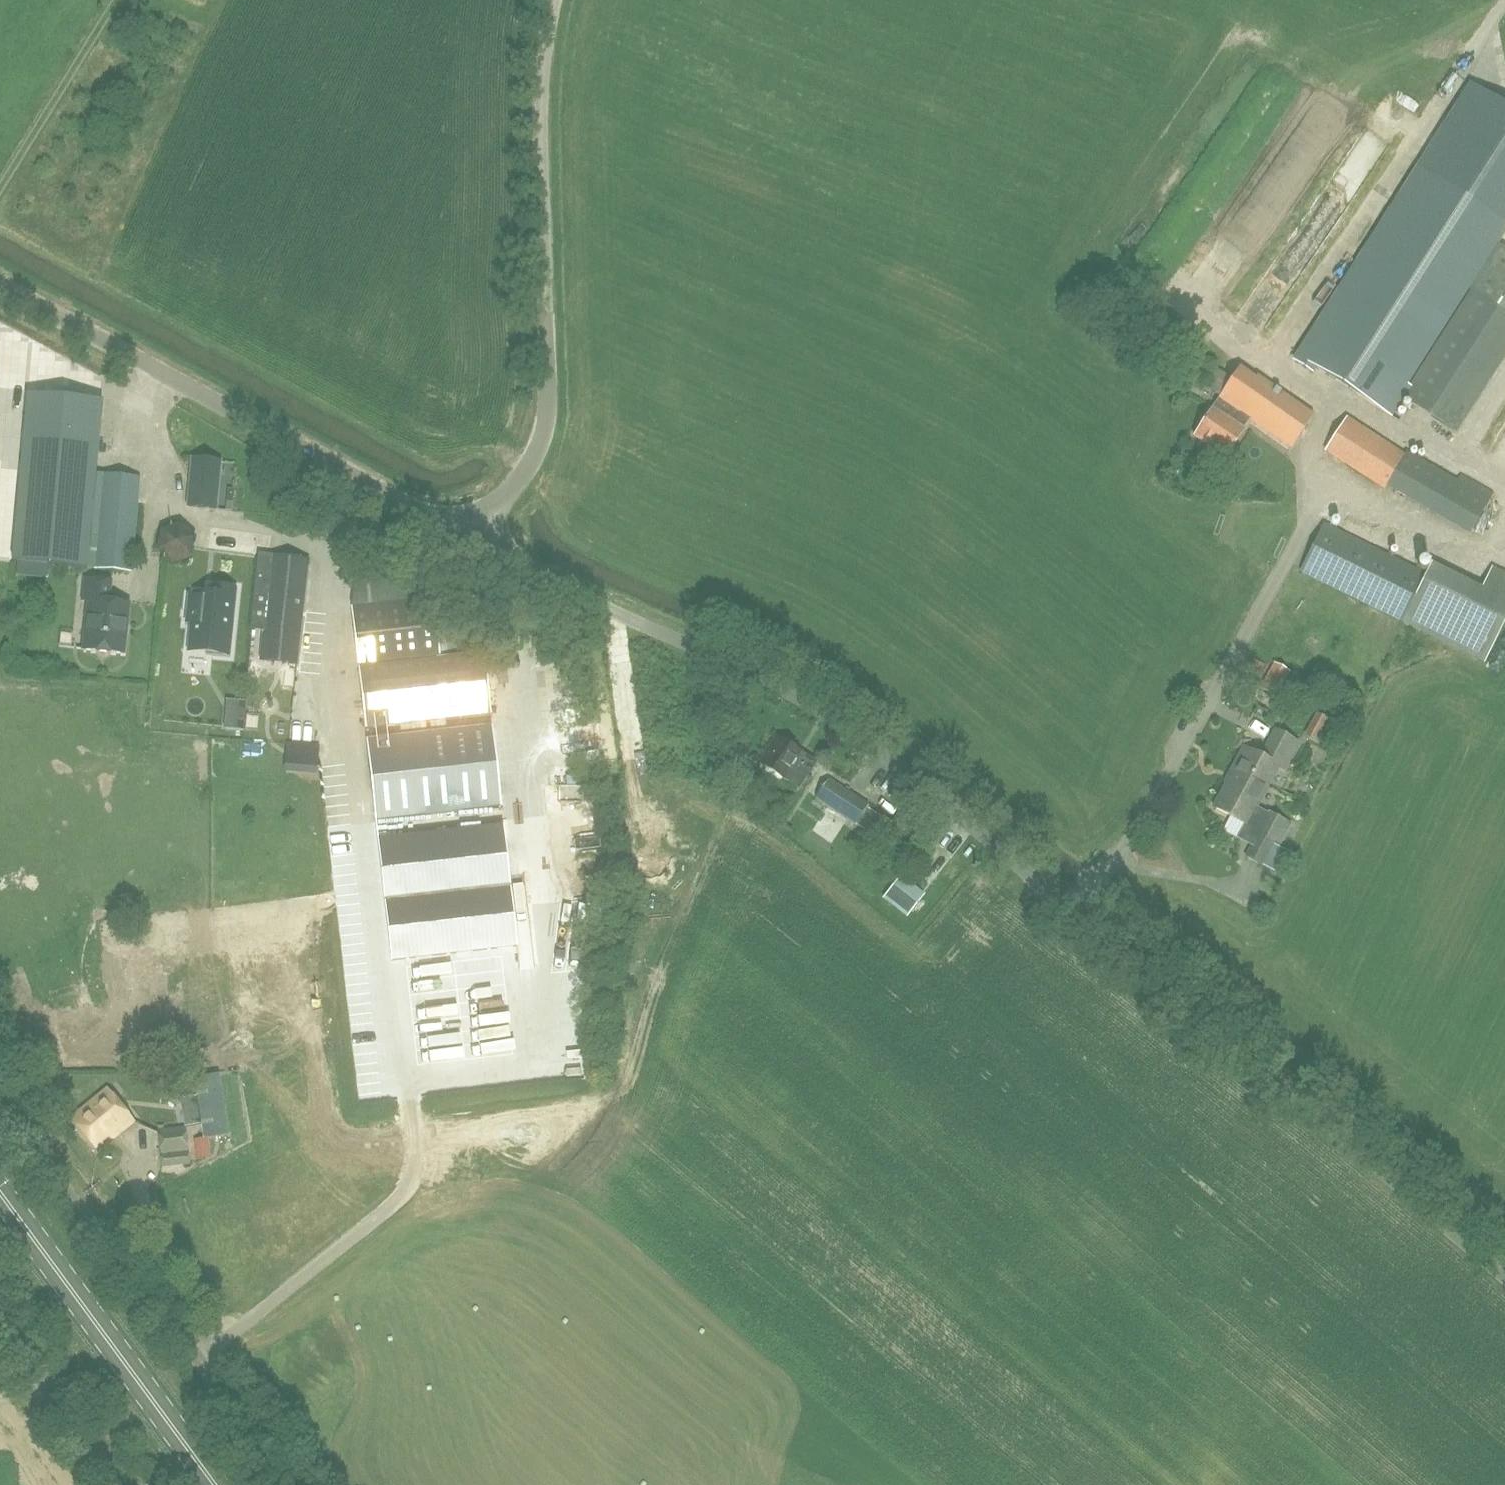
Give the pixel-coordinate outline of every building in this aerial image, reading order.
[(1296,363),(1313,374),(1317,368),(1384,411),(1392,416),(1403,399),(1446,426),(1456,433),(1504,356),(1504,249),(1495,243),(1504,227),(1504,107),(1473,86),(1470,91),(1421,168),(1397,206),(1300,357),(1296,363)] [(1291,450),(1315,416),(1259,376),(1257,379),(1241,368),(1193,436),(1225,459),(1245,430),(1241,427),(1244,423),(1237,418),(1240,414),(1291,450)] [(28,394),(14,561),(88,568),(103,401),(28,394)] [(1405,454),(1347,417),(1325,452),(1384,491),(1385,490),(1405,454)] [(1405,454),(1385,490),(1409,503),(1411,502),(1471,533),(1493,491),(1461,475),(1458,480),(1407,450),(1405,454)] [(220,460),(191,458),(187,506),(216,508),(220,460)] [(132,572),(139,477),(103,474),(96,569),(132,572)] [(182,520),(162,526),(158,552),(174,563),(191,557),(198,535),(182,520)] [(1485,664),(1504,623),(1504,573),(1493,566),(1481,591),(1430,567),(1427,573),(1324,524),(1300,572),(1485,664)] [(1391,555),(1409,554),(1408,527),(1389,528),(1391,555)] [(298,665),(310,560),(262,555),(254,626),(263,627),(260,662),(298,665)] [(441,660),(433,599),(406,602),(403,571),(356,567),(352,607),(359,669),(441,660)] [(89,601),(84,650),(124,654),(129,604),(101,600),(101,595),(110,596),(111,581),(86,579),(84,600),(89,601)] [(191,597),(188,622),(193,623),(191,641),(207,643),(206,653),(228,655),(235,589),(213,586),(212,594),(196,593),(195,597),(191,597)] [(365,728),(491,715),(485,659),(358,672),(365,728)] [(1266,666),(1253,659),(1246,670),(1260,677),(1266,666)] [(238,701),(237,710),(246,710),(247,702),(238,701)] [(1322,746),(1335,722),(1316,713),(1304,736),(1322,746)] [(501,806),(493,727),(367,741),(376,820),(501,806)] [(1233,772),(1213,808),(1245,825),(1244,828),(1246,837),(1254,841),(1246,857),(1261,866),(1274,842),(1279,845),(1290,825),(1269,814),(1268,816),(1256,809),(1278,768),(1284,771),(1298,744),(1275,731),(1261,757),(1243,747),(1230,771),(1233,772)] [(798,789),(815,762),(775,737),(758,764),(798,789)] [(286,744),(285,762),(317,765),(318,747),(286,744)] [(853,768),(848,785),(859,788),(864,771),(853,768)] [(815,799),(856,825),(876,838),(885,823),(866,810),(869,805),(828,779),(815,799)] [(517,947),(504,826),(378,840),(392,961),(517,947)] [(536,1019),(556,1018),(555,996),(535,997),(536,1019)] [(219,1073),(194,1078),(204,1137),(229,1133),(219,1073)] [(97,1151),(133,1122),(107,1090),(72,1119),(97,1151)] [(162,1168),(189,1166),(186,1128),(159,1129),(162,1168)] [(206,1137),(194,1139),(197,1158),(208,1157),(209,1157),(206,1137)]
